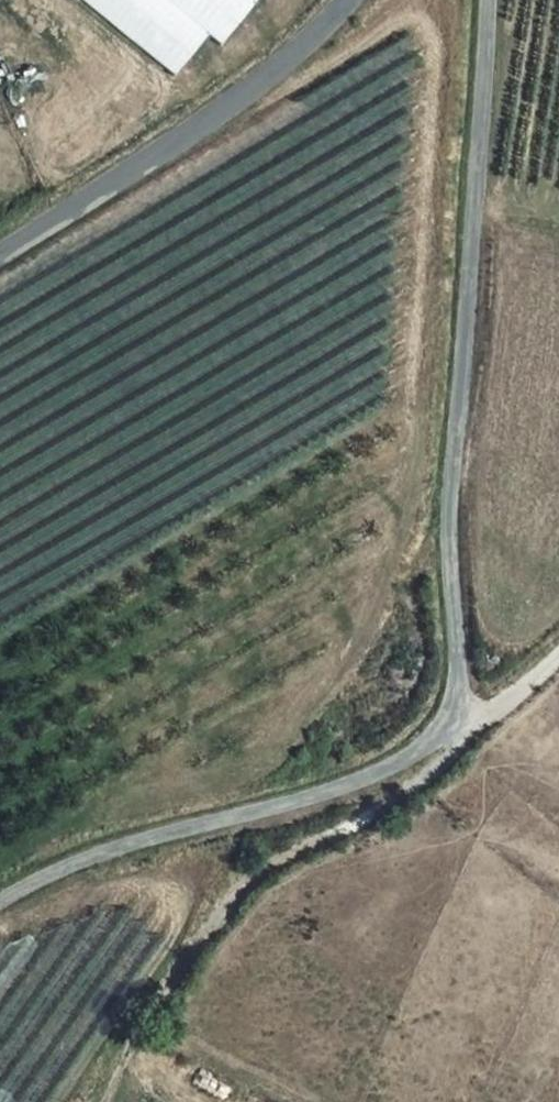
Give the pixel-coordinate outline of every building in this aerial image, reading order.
[(256,0),(85,0),(174,72),(207,31),(222,41),(256,0)]
